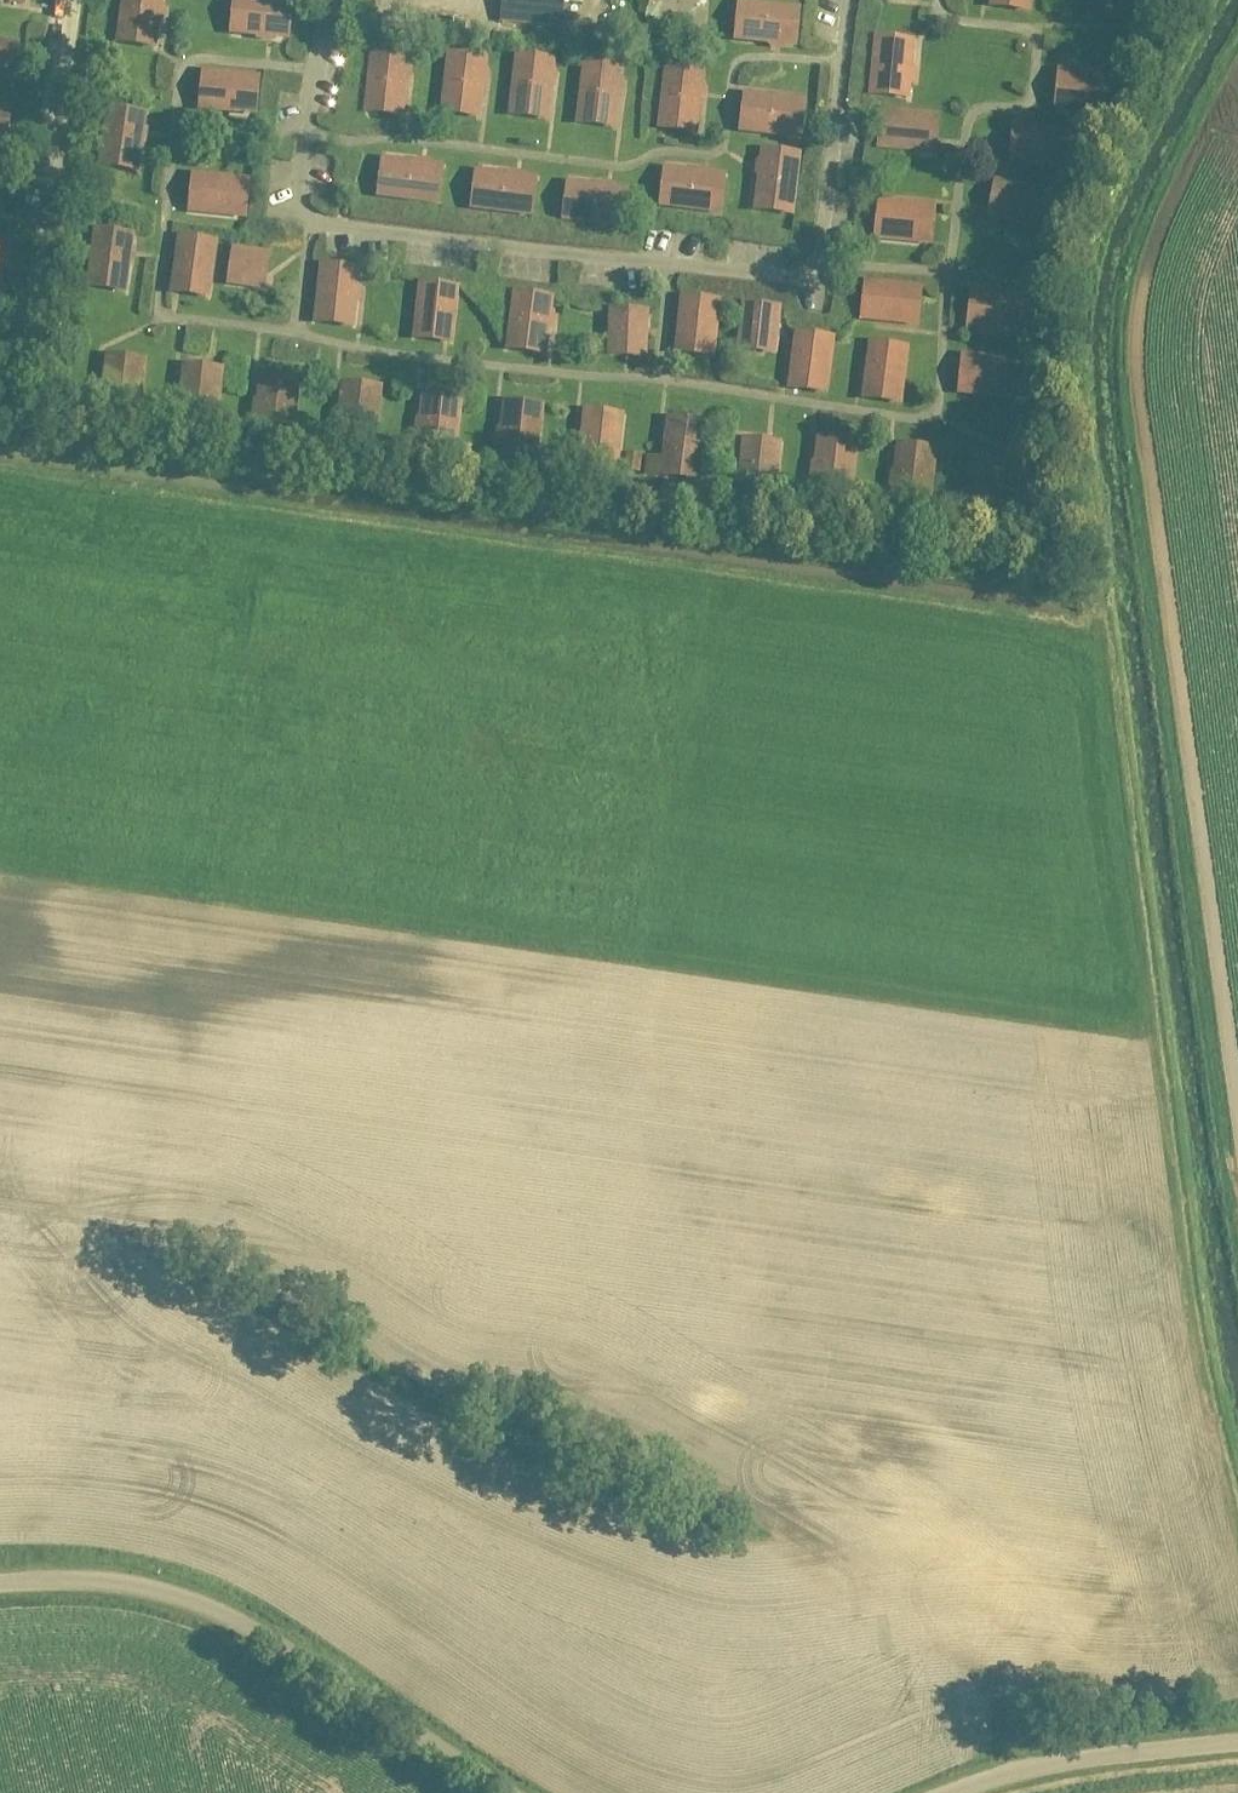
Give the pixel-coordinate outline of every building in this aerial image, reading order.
[(118,36),(154,41),(160,0),(123,0),(118,36)] [(244,0),(240,36),(286,41),(290,5),(244,0)] [(501,22),(562,28),(564,0),(503,0),(501,22)] [(1124,13),(1126,0),(1092,0),(1091,9),(1124,13)] [(753,9),(750,43),(794,48),(798,14),(753,9)] [(615,33),(598,31),(596,43),(614,45),(615,33)] [(0,42),(0,73),(13,74),(17,45),(0,42)] [(874,51),(870,97),(906,101),(911,55),(874,51)] [(401,104),(406,59),(372,55),(367,100),(401,104)] [(449,57),(444,101),(478,105),(483,61),(449,57)] [(546,107),(551,63),(517,59),(512,103),(546,107)] [(619,71),(585,67),(580,111),(614,115),(619,71)] [(695,121),(700,76),(667,72),(661,117),(695,121)] [(1115,80),(1068,75),(1065,112),(1111,116),(1115,80)] [(209,111),(254,116),(257,82),(212,77),(209,111)] [(799,140),(803,106),(758,100),(754,134),(799,140)] [(143,118),(107,113),(101,159),(137,164),(143,118)] [(923,153),(926,119),(882,115),(878,149),(923,153)] [(1064,170),(1068,137),(1023,132),(1019,165),(1064,170)] [(791,202),(797,158),(763,153),(757,198),(791,202)] [(392,199),(437,205),(441,171),(396,166),(392,199)] [(678,175),(674,209),(719,214),(723,180),(678,175)] [(486,211),(530,217),(534,183),(490,178),(486,211)] [(202,180),(198,214),(243,218),(247,184),(202,180)] [(998,221),(1042,230),(1049,196),(1004,188),(998,221)] [(622,228),(626,195),(581,189),(577,223),(622,228)] [(878,206),(875,240),(919,244),(923,210),(878,206)] [(95,234),(89,280),(125,285),(131,239),(95,234)] [(173,285),(207,290),(213,246),(180,241),(173,285)] [(267,257),(232,253),(228,286),(262,290),(267,257)] [(357,273),(321,269),(316,315),(352,319),(357,273)] [(454,291),(421,287),(416,332),(449,336),(454,291)] [(861,320),(906,325),(909,291),(865,287),(861,320)] [(981,296),(977,332),(1023,337),(1027,301),(981,296)] [(514,297),(508,342),(544,347),(550,301),(514,297)] [(717,305),(683,301),(678,344),(712,348),(717,305)] [(777,312),(743,308),(739,342),(773,346),(777,312)] [(611,314),(609,349),(643,350),(645,315),(611,314)] [(830,341),(797,337),(791,382),(824,386),(830,341)] [(871,347),(865,391),(899,396),(904,351),(871,347)] [(1016,366),(972,361),(968,395),(1013,400),(1016,366)] [(142,374),(106,370),(100,416),(136,420),(142,374)] [(213,429),(219,383),(183,379),(177,425),(213,429)] [(255,434),(291,438),(296,392),(260,387),(255,434)] [(373,447),(378,401),(342,397),(336,443),(373,447)] [(417,452),(453,456),(458,410),(422,406),(417,452)] [(534,465),(539,419),(503,415),(498,461),(534,465)] [(614,475),(620,428),(583,424),(578,470),(614,475)] [(667,432),(663,463),(648,461),(646,477),(697,483),(703,437),(667,432)] [(848,500),(853,454),(817,450),(812,496),(848,500)] [(739,488),(773,492),(776,457),(742,453),(739,488)] [(891,505),(928,509),(933,462),(896,458),(891,505)]
